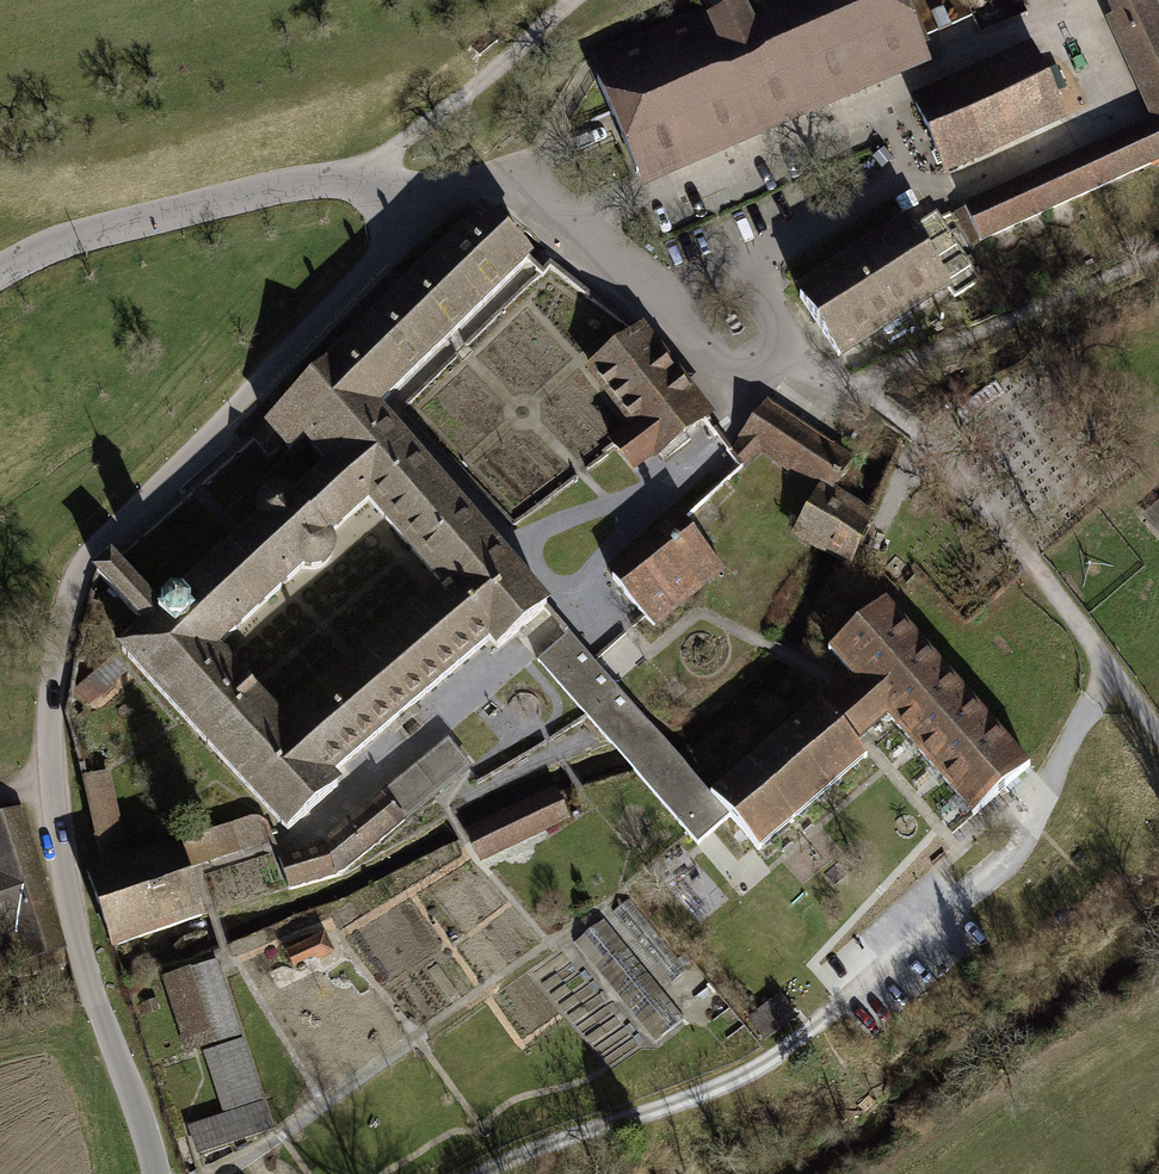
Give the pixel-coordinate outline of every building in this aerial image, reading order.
[(635,174),(925,49),(904,0),(730,0),(587,61),(635,174)] [(982,246),(1158,165),(1158,5),(1157,0),(1152,0),(1149,1),(1148,0),(1105,0),(1112,17),(1106,20),(1153,122),(964,208),(965,210),(955,214),(964,233),(966,232),(973,247),(980,244),(982,246)] [(497,41),(490,33),(473,48),(480,56),(497,41)] [(911,101),(947,180),(1069,125),(1033,46),(911,101)] [(334,786),(412,719),(489,652),(496,661),(552,613),(381,415),(454,344),(528,272),(534,267),(535,265),(484,212),(405,290),(261,429),(288,460),(302,448),(324,473),(314,483),(353,527),(367,513),(440,596),(285,731),(219,659),(209,667),(161,614),(109,561),(89,580),(94,585),(140,635),(114,658),(285,845),(343,795),(334,786)] [(817,329),(843,369),(956,297),(908,224),(796,295),(817,329)] [(709,426),(637,333),(585,372),(629,429),(607,445),(610,448),(633,479),(655,462),(658,465),(685,444),(709,426)] [(837,492),(857,461),(768,402),(738,440),(740,441),(732,451),(745,470),(761,456),(819,494),(793,541),(831,563),(851,574),(876,519),(856,507),(837,492)] [(353,527),(314,483),(294,501),(287,497),(280,496),(268,499),(260,505),(255,517),(255,528),(161,614),(209,667),(219,659),(302,579),(312,581),(324,577),(333,567),(336,556),(333,545),(353,527)] [(1140,519),(1158,542),(1158,503),(1140,519)] [(656,631),(726,575),(682,518),(648,543),(651,548),(611,579),(656,631)] [(973,817),(1030,768),(885,601),(828,651),(850,675),(836,688),(711,796),(709,797),(726,816),(759,854),(869,759),(855,744),(886,717),(973,817)] [(622,760),(699,848),(726,816),(709,797),(711,796),(668,749),(570,636),(538,663),(622,760)] [(81,683),(88,703),(120,693),(114,673),(81,683)] [(453,739),(386,789),(409,820),(476,770),(453,739)] [(129,857),(109,774),(81,781),(99,865),(82,871),(111,956),(115,954),(204,924),(178,842),(129,857)] [(309,900),(407,821),(383,792),(286,871),(309,900)] [(480,859),(567,817),(555,794),(469,834),(480,859)] [(21,939),(27,959),(60,949),(18,811),(0,817),(0,871),(2,877),(0,877),(0,946),(21,939)] [(628,899),(613,911),(671,984),(687,970),(628,899)] [(603,920),(574,942),(655,1042),(684,1018),(603,920)] [(323,934),(287,952),(294,965),(315,954),(317,958),(332,951),(323,934)] [(187,1050),(239,1034),(216,962),(164,979),(187,1050)] [(793,1015),(778,996),(750,1017),(765,1036),(793,1015)] [(226,1116),(191,1127),(199,1151),(274,1126),(246,1041),(205,1054),(226,1116)]
